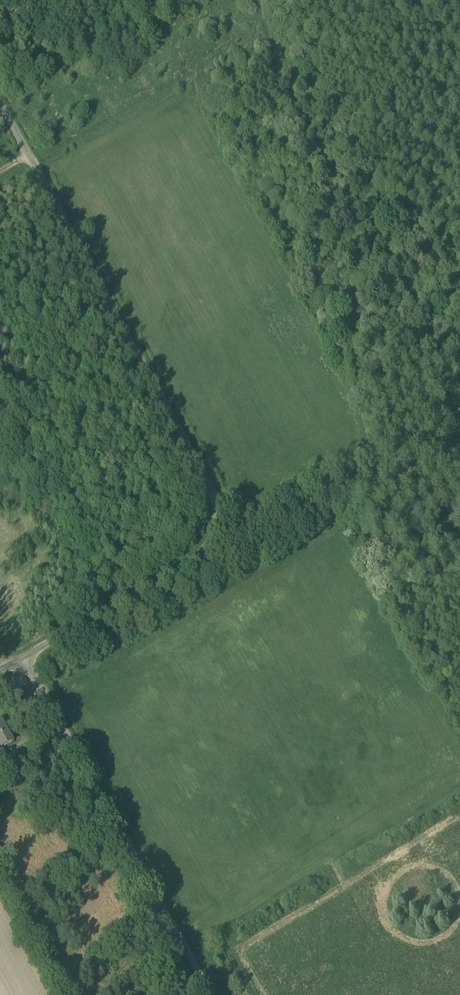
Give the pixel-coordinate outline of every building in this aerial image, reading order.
[(79,586),(72,589),(75,594),(81,590),(79,586)] [(4,747),(13,742),(1,721),(0,721),(0,749),(4,747)]
